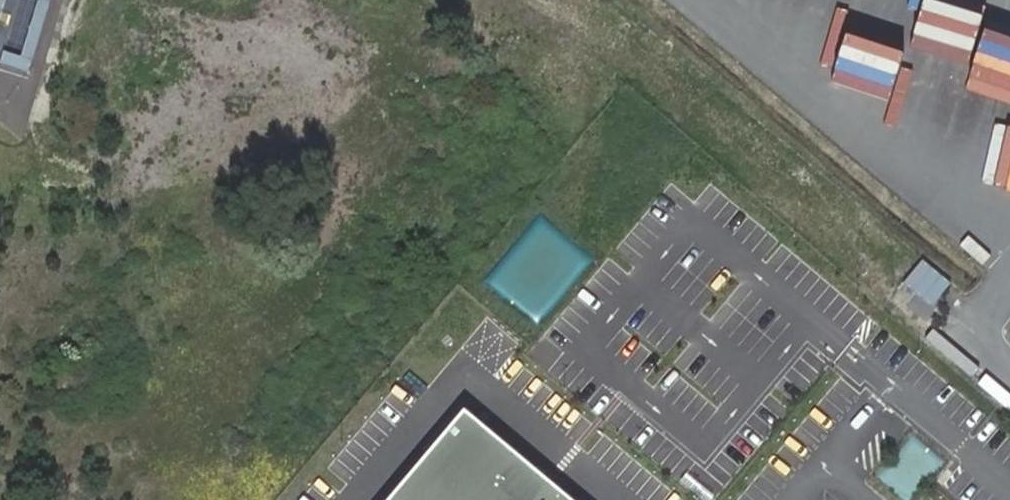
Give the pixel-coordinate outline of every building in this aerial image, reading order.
[(944,183),(1009,200),(1009,64),(985,57),(999,0),(991,0),(944,183)] [(466,411),(391,499),(573,499),(466,411)] [(877,476),(906,499),(910,499),(943,461),(911,435),(877,476)]
